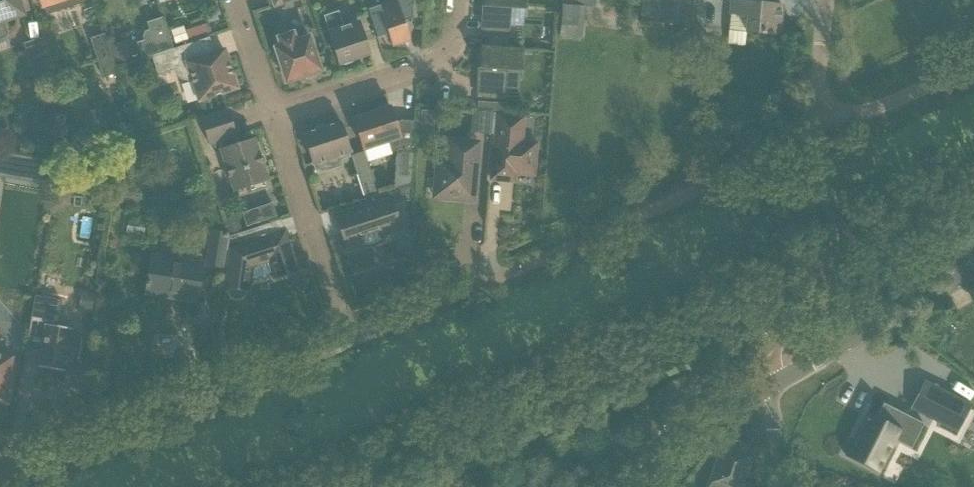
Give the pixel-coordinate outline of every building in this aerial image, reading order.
[(19,0),(0,0),(0,38),(8,35),(4,22),(24,15),(19,0)] [(43,8),(52,5),(54,10),(80,2),(79,0),(41,0),(43,8)] [(412,22),(413,0),(387,0),(388,3),(368,9),(377,38),(388,34),(392,47),(410,41),(404,21),(411,19),(411,22),(412,22)] [(508,26),(510,9),(525,10),(526,0),(484,0),(482,35),(508,37),(508,26)] [(640,22),(691,27),(693,0),(642,0),(640,22)] [(780,6),(760,4),(730,1),(727,31),(777,36),(780,6)] [(334,13),(324,16),(329,32),(328,32),(340,65),(342,64),(345,65),(353,62),(355,60),(370,55),(358,22),(343,27),(342,23),(338,24),(334,13)] [(143,59),(151,56),(172,49),(163,20),(148,24),(150,32),(147,33),(145,34),(144,35),(144,37),(144,39),(145,42),(138,44),(143,59)] [(309,37),(296,41),(294,35),(289,34),(281,37),(278,41),(280,46),(275,48),(286,82),(321,71),(314,52),(309,37)] [(237,88),(227,56),(225,50),(215,53),(209,37),(172,49),(151,56),(157,74),(177,67),(178,71),(180,75),(183,78),(187,79),(192,78),(199,101),(237,88)] [(55,76),(43,38),(24,44),(36,82),(55,76)] [(107,39),(94,43),(103,72),(116,67),(115,64),(109,46),(107,39)] [(122,42),(109,46),(115,64),(128,60),(122,42)] [(478,97),(498,98),(504,99),(504,88),(505,88),(506,70),(521,71),(523,49),(481,47),(478,97)] [(397,149),(394,189),(412,184),(416,121),(401,120),(400,121),(400,122),(396,124),(390,106),(353,118),(364,151),(388,143),(391,151),(397,149)] [(493,111),(473,109),(471,133),(491,134),(493,111)] [(265,186),(264,181),(267,180),(254,139),(238,145),(235,135),(236,135),(228,111),(202,119),(210,143),(219,140),(222,150),(221,150),(235,191),(250,186),(251,190),(265,186)] [(522,142),(522,138),(524,117),(497,115),(491,180),(515,182),(515,173),(534,175),(537,143),(522,142)] [(339,156),(351,152),(341,122),(303,135),(313,165),(315,164),(318,173),(342,165),(339,156)] [(474,195),(476,176),(479,143),(449,140),(448,162),(437,161),(436,178),(442,178),(440,196),(447,197),(447,200),(462,201),(463,194),(474,195)] [(8,170),(11,154),(0,153),(0,168),(8,170)] [(378,195),(370,171),(357,175),(365,200),(378,195)] [(401,230),(396,214),(393,206),(410,200),(412,184),(394,189),(378,195),(365,200),(359,202),(360,206),(335,214),(346,248),(361,243),(363,246),(367,246),(371,246),(375,244),(378,243),(382,240),(381,236),(401,230)] [(287,239),(286,236),(285,237),(271,242),(270,238),(271,238),(266,225),(229,237),(225,268),(226,268),(227,266),(229,266),(226,289),(229,289),(229,293),(232,297),(236,299),(240,298),(244,295),(245,291),(248,292),(252,267),(270,261),(276,278),(297,271),(287,239)] [(212,234),(210,242),(207,264),(222,267),(227,236),(212,234)] [(152,258),(151,262),(148,282),(146,281),(146,284),(147,285),(146,291),(180,297),(179,300),(196,303),(203,263),(186,261),(185,264),(152,258)] [(72,329),(58,326),(62,301),(35,296),(28,335),(43,338),(39,367),(64,371),(67,358),(78,360),(82,339),(70,337),(72,329)] [(11,360),(12,357),(0,355),(0,396),(5,397),(11,360)] [(924,382),(911,409),(939,423),(940,424),(944,416),(961,425),(971,406),(924,382)] [(868,414),(846,457),(878,473),(896,439),(910,446),(921,425),(923,426),(924,424),(883,403),(876,418),(868,414)] [(752,457),(722,447),(708,486),(741,486),(752,457)] [(579,467),(566,481),(573,486),(576,486),(587,474),(579,467)]
